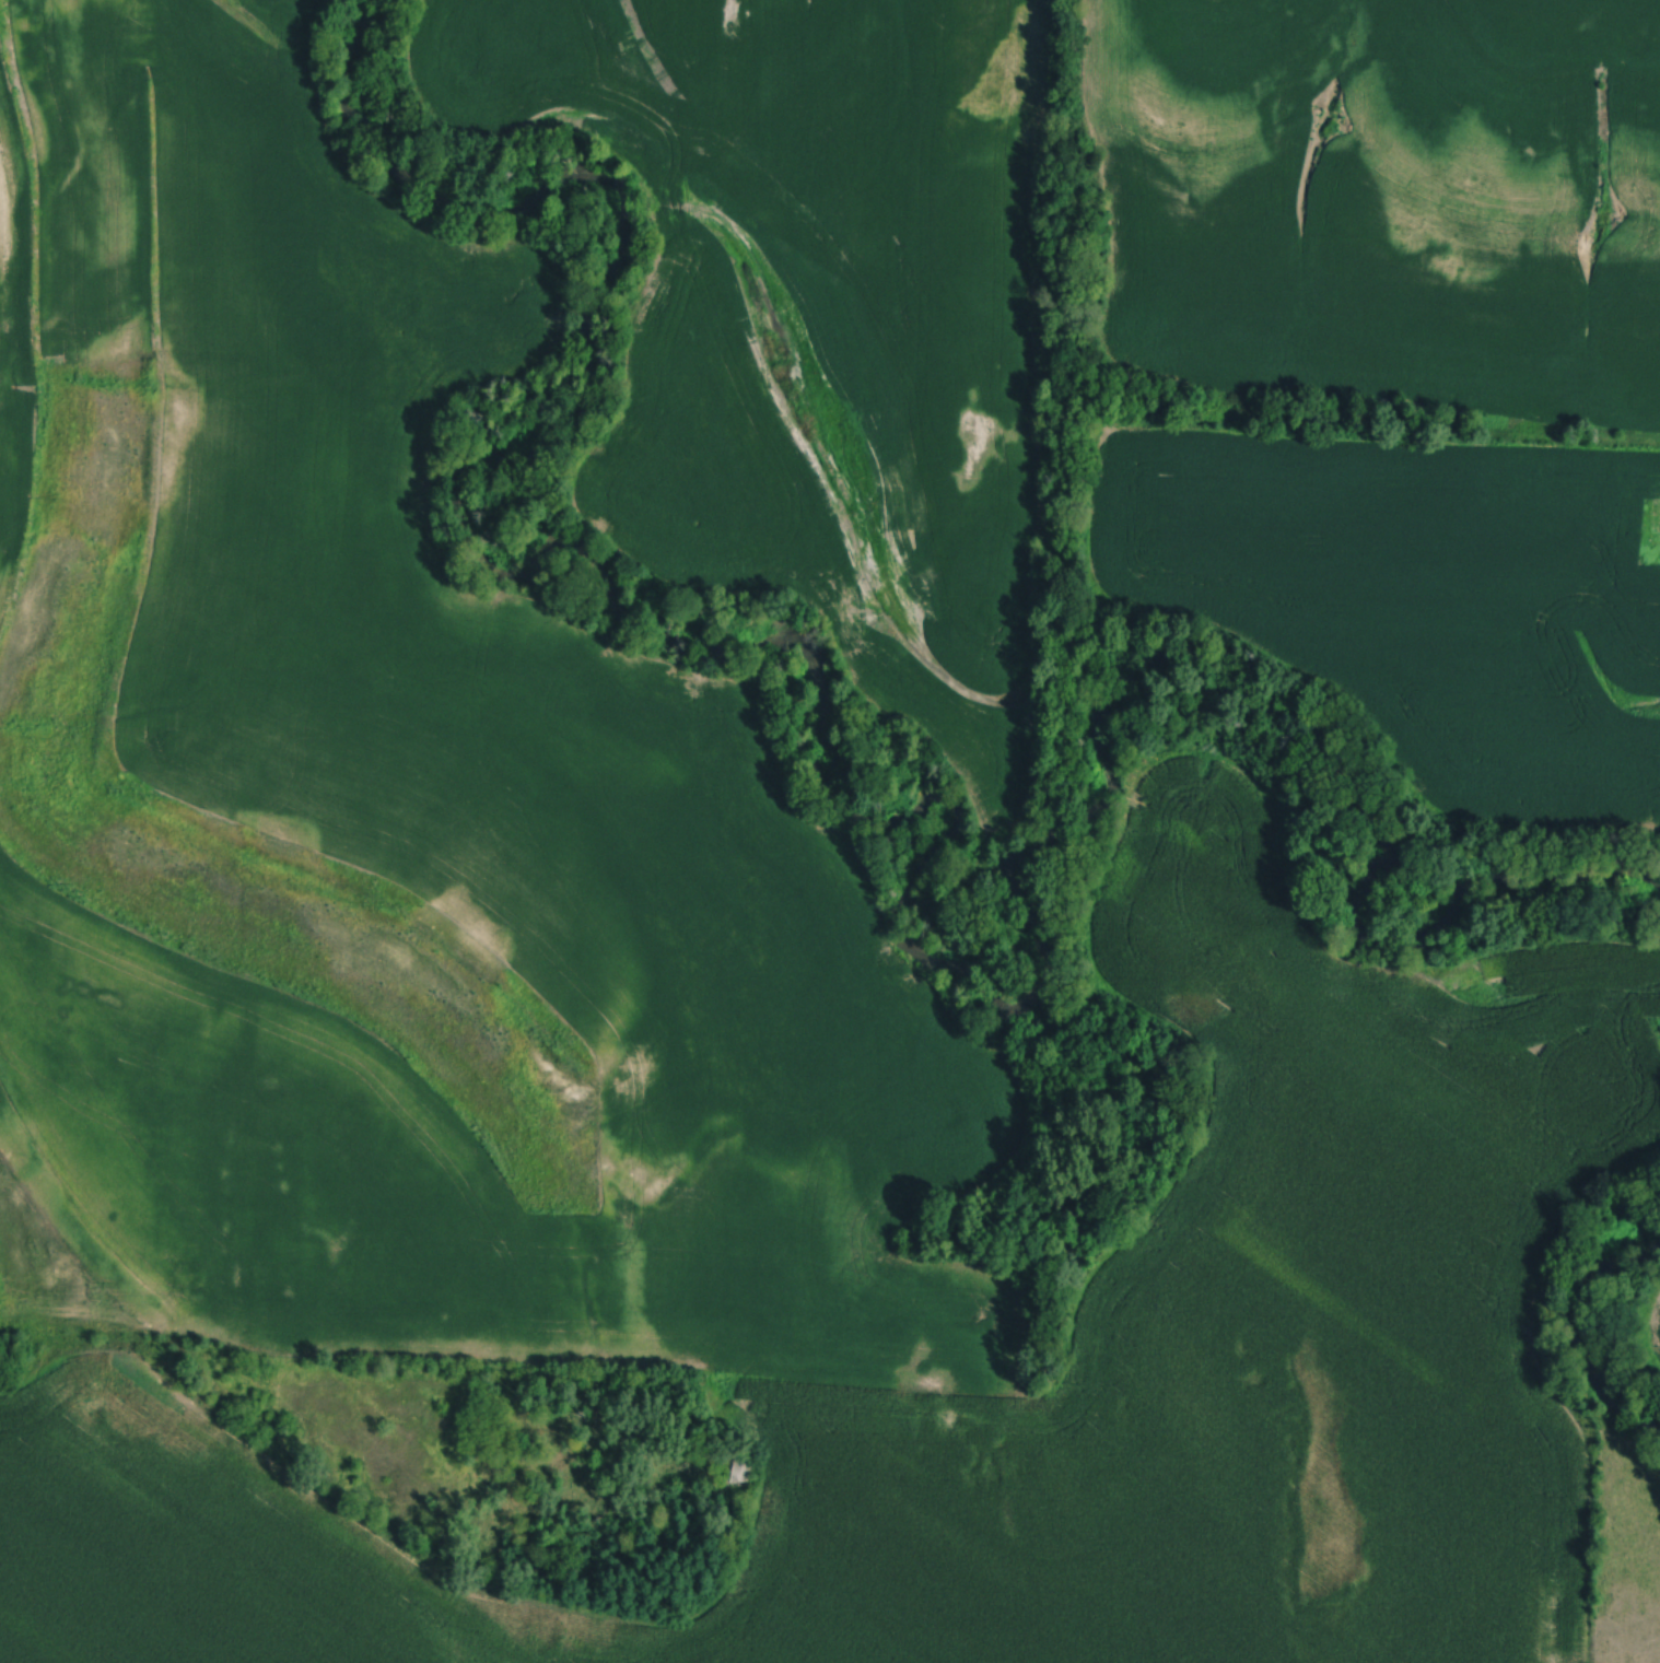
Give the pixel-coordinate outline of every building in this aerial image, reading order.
[(734,1489),(754,1489),(754,1458),(734,1458),(734,1489)]
